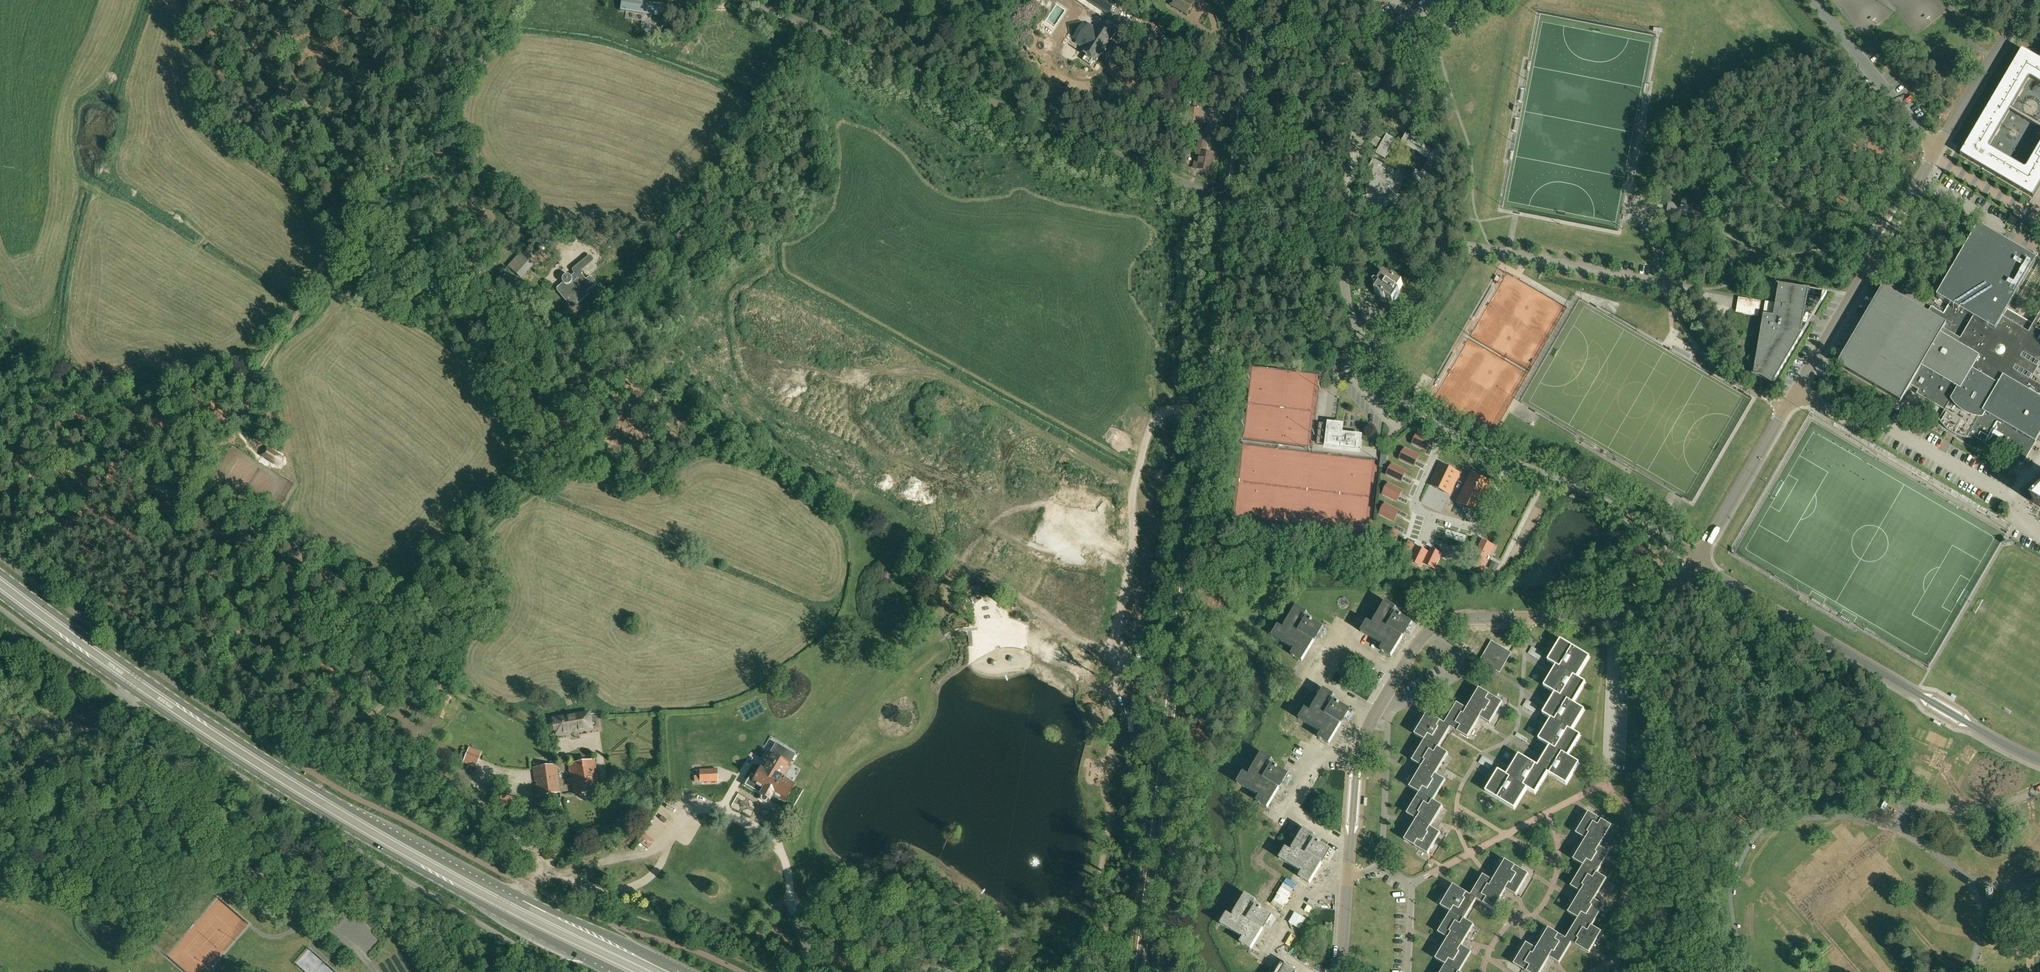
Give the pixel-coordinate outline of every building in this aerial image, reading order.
[(620,8),(659,14),(661,2),(649,0),(621,0),(620,8)] [(1114,16),(1121,5),(1114,0),(1091,0),(1114,16)] [(1188,15),(1196,1),(1193,0),(1172,0),(1169,5),(1188,15)] [(1176,20),(1174,23),(1179,26),(1181,22),(1182,20),(1177,17),(1176,20)] [(673,18),(668,25),(679,31),(683,24),(673,18)] [(1106,48),(1116,32),(1101,23),(1096,30),(1097,31),(1083,53),(1085,54),(1084,55),(1086,56),(1083,60),(1091,65),(1094,60),(1095,61),(1101,53),(1103,54),(1107,49),(1106,48)] [(665,24),(661,30),(670,36),(673,30),(665,24)] [(2022,49),(1960,155),(2033,197),(2039,185),(2039,149),(2026,172),(1985,148),(2028,74),(2039,81),(2039,60),(2022,49)] [(1191,104),(1188,132),(1199,133),(1203,105),(1191,104)] [(1406,134),(1401,143),(1420,154),(1421,153),(1430,158),(1426,164),(1428,165),(1423,175),(1416,171),(1411,181),(1430,191),(1435,182),(1429,178),(1434,169),(1436,170),(1447,151),(1437,146),(1434,152),(1424,146),(1425,145),(1419,141),(1425,132),(1418,128),(1413,138),(1406,134)] [(1200,136),(1198,150),(1195,167),(1199,168),(1212,170),(1215,152),(1206,151),(1209,137),(1200,136)] [(1370,143),(1379,149),(1376,155),(1385,160),(1396,142),(1386,136),(1383,142),(1373,137),(1370,143)] [(1396,194),(1395,193),(1397,189),(1399,190),(1399,189),(1406,179),(1373,160),(1366,171),(1371,174),(1374,175),(1371,179),(1369,178),(1368,181),(1367,183),(1366,187),(1366,190),(1367,193),(1362,194),(1363,196),(1364,199),(1365,202),(1366,204),(1369,207),(1373,210),(1377,212),(1380,213),(1384,214),(1389,214),(1393,214),(1396,213),(1394,209),(1394,208),(1397,207),(1399,206),(1401,205),(1403,202),(1405,199),(1401,196),(1396,194)] [(1687,217),(1689,206),(1690,200),(1691,196),(1670,192),(1669,197),(1666,213),(1687,217)] [(1942,410),(1946,412),(1941,420),(1940,420),(1942,425),(1946,428),(1950,432),(1954,435),(1959,437),(1964,438),(1968,439),(1972,440),(1972,439),(1973,436),(2023,465),(2039,436),(2039,387),(2031,382),(2035,375),(2039,366),(2039,314),(2034,324),(2008,309),(2037,260),(1978,225),(1963,252),(1956,248),(1946,266),(1953,270),(1937,297),(1950,304),(1944,314),(1931,306),(1927,313),(1882,287),(1837,365),(1901,402),(1911,385),(1919,390),(1916,395),(1942,410)] [(567,275),(564,275),(562,278),(562,281),(563,283),(557,288),(556,290),(557,290),(571,307),(572,308),(588,295),(588,294),(588,293),(587,292),(597,283),(592,277),(591,277),(590,277),(589,277),(586,279),(581,274),(582,273),(582,272),(582,271),(582,270),(593,260),(589,255),(572,269),(575,273),(571,277),(569,275),(567,275)] [(1382,297),(1383,298),(1393,305),(1393,304),(1391,303),(1402,286),(1397,283),(1396,284),(1384,276),(1384,277),(1386,278),(1375,295),(1381,299),(1382,297)] [(1773,383),(1803,333),(1802,333),(1801,332),(1803,322),(1807,323),(1809,313),(1805,313),(1808,290),(1810,290),(1810,289),(1777,284),(1777,285),(1779,285),(1775,303),(1765,302),(1753,375),(1752,374),(1752,375),(1760,376),(1774,385),(1775,384),(1773,383)] [(529,291),(524,295),(536,308),(541,304),(529,291)] [(1743,313),(1742,314),(1758,316),(1761,301),(1746,299),(1744,313),(1743,313)] [(1359,435),(1335,432),(1329,431),(1328,442),(1358,446),(1359,441),(1359,435)] [(1412,444),(1424,450),(1426,451),(1432,440),(1417,433),(1412,444)] [(278,453),(277,453),(266,446),(260,456),(272,463),(277,454),(278,453)] [(1419,455),(1416,454),(1404,448),(1399,460),(1413,466),(1419,455)] [(1382,449),(1379,467),(1382,468),(1386,468),(1388,449),(1386,449),(1382,449)] [(1457,478),(1458,478),(1460,473),(1440,463),(1430,484),(1449,494),(1457,478)] [(1386,475),(1398,481),(1401,482),(1406,471),(1392,464),(1386,475)] [(1479,514),(1493,485),(1471,473),(1456,503),(1479,514)] [(1402,490),(1400,489),(1388,483),(1382,495),(1397,502),(1402,490)] [(2028,500),(2033,503),(2039,507),(2039,494),(2028,500)] [(1399,511),(1396,509),(1385,504),(1379,515),(1394,522),(1399,511)] [(1392,548),(1397,536),(1399,533),(1387,528),(1380,542),(1392,548)] [(1407,560),(1413,548),(1414,545),(1403,540),(1396,554),(1407,560)] [(1423,563),(1427,555),(1429,552),(1417,547),(1416,549),(1410,561),(1421,566),(1423,563)] [(1427,555),(1423,563),(1434,568),(1440,557),(1442,554),(1430,549),(1429,551),(1429,552),(1427,555)] [(1458,558),(1458,549),(1447,549),(1447,558),(1458,558)] [(1488,561),(1486,560),(1487,557),(1488,554),(1479,550),(1471,565),(1481,570),(1484,564),(1486,565),(1488,561)] [(1498,566),(1492,563),(1489,568),(1496,571),(1498,566)] [(1368,622),(1362,632),(1384,645),(1380,650),(1390,656),(1405,631),(1407,633),(1413,624),(1396,614),(1395,616),(1392,614),(1396,608),(1386,602),(1373,625),(1368,622)] [(1279,626),(1272,636),(1294,649),(1291,654),(1301,660),(1317,636),(1319,637),(1324,628),(1307,618),(1306,620),(1304,618),(1308,613),(1298,606),(1284,629),(1279,626)] [(1554,651),(1548,660),(1556,666),(1556,665),(1577,677),(1590,657),(1561,639),(1554,650),(1554,651)] [(1481,660),(1493,667),(1493,668),(1500,672),(1511,653),(1510,652),(1506,650),(1504,649),(1492,642),(1481,660)] [(1543,653),(1532,647),(1528,654),(1539,660),(1543,653)] [(1552,673),(1544,686),(1555,693),(1555,692),(1573,703),(1585,682),(1577,677),(1556,665),(1556,666),(1552,673)] [(1479,689),(1467,709),(1481,717),(1480,718),(1485,721),(1490,724),(1490,723),(1503,703),(1494,697),(1481,689),(1480,689),(1479,688),(1479,689)] [(1324,689),(1320,696),(1310,712),(1305,709),(1299,719),(1321,732),(1318,738),(1327,744),(1342,719),(1345,721),(1351,711),(1334,701),(1333,703),(1330,701),(1334,695),(1324,689)] [(1555,693),(1543,713),(1551,719),(1551,718),(1572,730),(1584,710),(1573,703),(1555,692),(1555,693)] [(1143,697),(1141,704),(1149,706),(1150,699),(1143,697)] [(1538,706),(1527,700),(1523,707),(1534,713),(1538,706)] [(446,707),(436,703),(432,715),(442,719),(446,707)] [(1457,703),(1445,724),(1451,727),(1450,728),(1454,730),(1468,738),(1480,718),(1481,717),(1467,709),(1462,706),(1457,703)] [(589,713),(553,719),(556,735),(592,729),(589,713)] [(1414,734),(1424,740),(1438,748),(1450,728),(1451,727),(1445,724),(1427,713),(1414,734)] [(1551,719),(1539,739),(1550,746),(1567,757),(1568,756),(1580,735),(1572,730),(1551,718),(1551,719)] [(1529,739),(1518,733),(1516,736),(1527,743),(1529,739)] [(1412,760),(1412,761),(1413,761),(1422,767),(1422,766),(1436,774),(1448,754),(1441,749),(1440,749),(1438,748),(1424,740),(1422,743),(1418,750),(1412,760)] [(754,776),(751,775),(745,785),(760,794),(759,795),(762,796),(761,798),(761,800),(763,802),(764,802),(765,802),(766,801),(768,800),(770,801),(773,797),(785,803),(796,784),(785,778),(792,766),(781,760),(787,750),(776,744),(768,757),(764,755),(757,767),(759,768),(754,776)] [(1550,746),(1538,766),(1548,772),(1548,773),(1566,784),(1579,763),(1568,756),(1567,757),(1550,746)] [(480,757),(467,752),(462,763),(475,768),(480,757)] [(1256,802),(1263,806),(1266,808),(1278,788),(1279,788),(1281,784),(1283,785),(1289,776),(1272,766),(1272,767),(1269,766),(1272,760),(1263,754),(1249,777),(1244,774),(1238,783),(1260,797),(1256,802)] [(1511,767),(1507,775),(1527,788),(1535,793),(1548,773),(1548,772),(1538,766),(1537,765),(1519,754),(1511,767)] [(1494,762),(1483,756),(1479,763),(1490,770),(1494,762)] [(585,761),(578,763),(569,764),(571,778),(568,779),(569,786),(573,785),(573,787),(574,795),(600,791),(599,783),(595,760),(585,761)] [(538,795),(560,792),(556,765),(534,768),(536,781),(538,781),(538,785),(536,785),(538,795)] [(1409,787),(1419,793),(1433,801),(1446,780),(1445,780),(1436,774),(1422,766),(1422,767),(1409,787)] [(695,782),(700,782),(700,784),(718,782),(717,769),(699,770),(699,771),(696,771),(696,776),(694,776),(695,782)] [(1498,770),(1485,791),(1514,809),(1527,788),(1507,775),(1498,770)] [(1407,813),(1407,814),(1417,819),(1431,827),(1443,807),(1433,801),(1419,793),(1414,802),(1413,803),(1407,813)] [(1576,833),(1586,839),(1599,847),(1600,847),(1612,826),(1598,818),(1588,812),(1576,833)] [(1404,840),(1419,849),(1428,854),(1441,833),(1440,833),(1431,827),(1417,819),(1404,840)] [(1305,829),(1300,837),(1291,852),(1285,848),(1280,858),(1302,872),(1299,877),(1308,883),(1321,862),(1321,863),(1323,859),(1326,860),(1331,851),(1315,840),(1314,842),(1311,840),(1315,835),(1305,829)] [(1586,839),(1573,860),(1583,866),(1583,865),(1597,873),(1603,863),(1610,853),(1609,853),(1600,847),(1599,847),(1586,839)] [(1505,860),(1493,881),(1507,889),(1506,889),(1511,892),(1516,895),(1529,874),(1520,869),(1505,860)] [(1581,869),(1571,886),(1580,892),(1581,891),(1595,900),(1607,879),(1598,874),(1597,873),(1583,865),(1583,866),(1581,869)] [(1471,895),(1470,896),(1476,899),(1480,902),(1494,910),(1506,889),(1507,889),(1493,881),(1488,878),(1483,875),(1471,895)] [(1441,906),(1440,906),(1450,912),(1451,911),(1464,919),(1476,899),(1470,896),(1471,895),(1453,885),(1441,906)] [(1580,892),(1568,913),(1576,917),(1578,919),(1578,918),(1592,926),(1598,916),(1604,906),(1595,900),(1581,891),(1580,892)] [(1227,914),(1221,924),(1243,937),(1239,943),(1249,949),(1264,925),(1266,926),(1272,917),(1255,906),(1254,908),(1252,907),(1255,901),(1246,895),(1232,918),(1227,914)] [(1438,932),(1438,933),(1448,938),(1462,946),(1474,926),(1474,925),(1466,921),(1464,919),(1451,911),(1450,912),(1444,922),(1438,932)] [(1578,919),(1566,939),(1572,942),(1572,943),(1589,953),(1602,932),(1592,926),(1578,918),(1578,919)] [(1548,928),(1536,949),(1550,957),(1550,958),(1555,961),(1559,964),(1572,943),(1572,942),(1566,939),(1562,936),(1548,928)] [(1435,959),(1445,965),(1445,964),(1459,971),(1460,971),(1472,952),(1471,952),(1462,946),(1448,938),(1435,959)] [(1514,964),(1523,969),(1527,971),(1541,971),(1550,958),(1550,957),(1536,949),(1532,946),(1526,943),(1514,964)]
